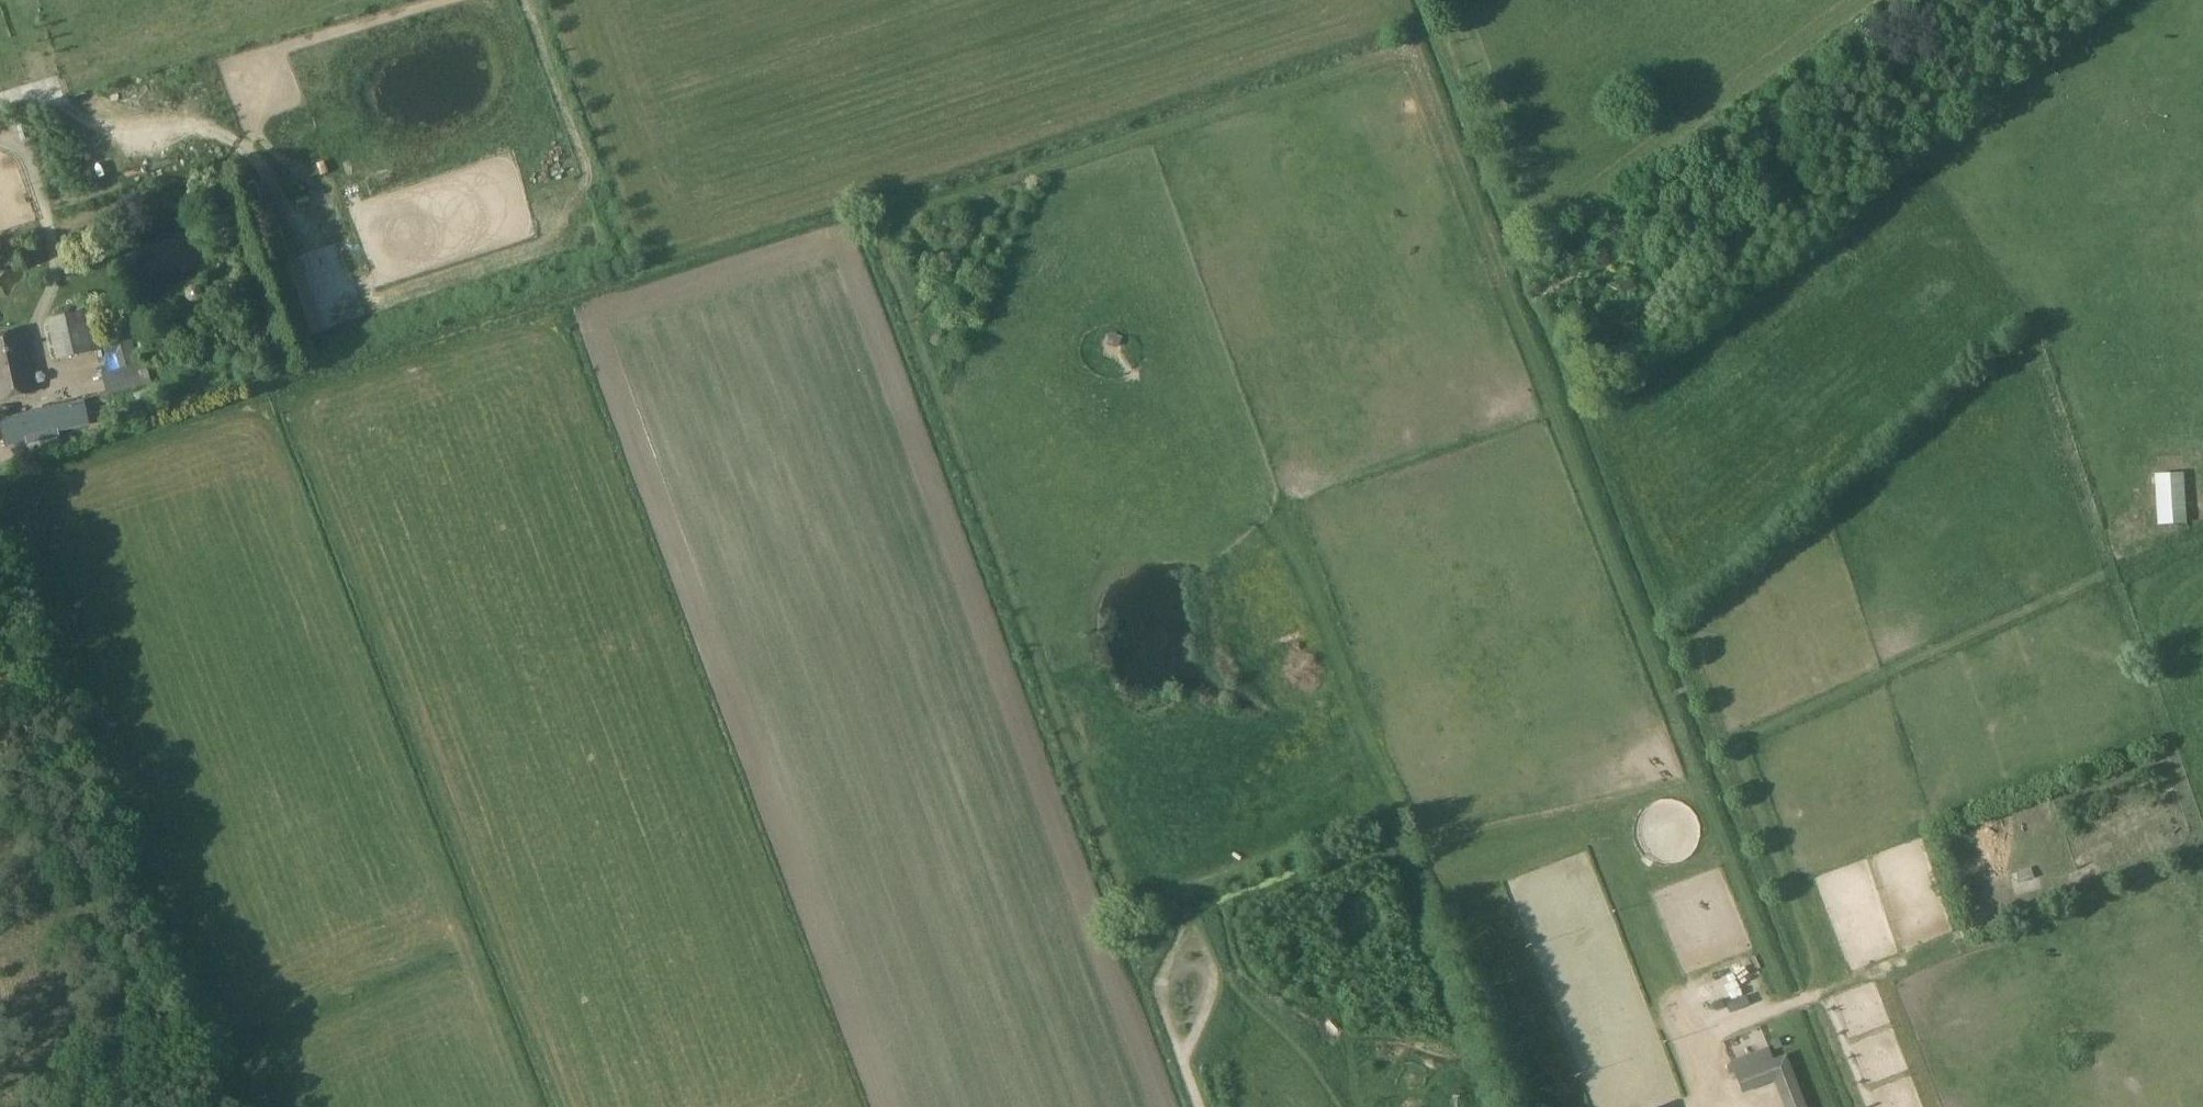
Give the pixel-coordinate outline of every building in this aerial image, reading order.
[(48,320),(58,359),(102,349),(93,309),(48,320)] [(137,364),(129,331),(104,337),(108,354),(118,351),(122,368),(137,364)] [(34,392),(24,350),(22,351),(18,332),(0,336),(0,400),(34,392)] [(122,368),(103,373),(108,394),(151,383),(145,362),(137,364),(122,368)] [(150,389),(133,395),(136,404),(153,398),(150,389)] [(6,447),(28,442),(28,445),(59,438),(58,431),(89,425),(84,402),(0,420),(0,421),(6,447)] [(2184,473),(2154,475),(2158,525),(2187,523),(2184,473)] [(2002,892),(2021,889),(2018,870),(1999,873),(2002,892)] [(1747,954),(1732,961),(1741,982),(1757,975),(1747,954)] [(1743,1093),(1774,1081),(1784,1106),(1807,1106),(1787,1055),(1736,1074),(1743,1093)]
